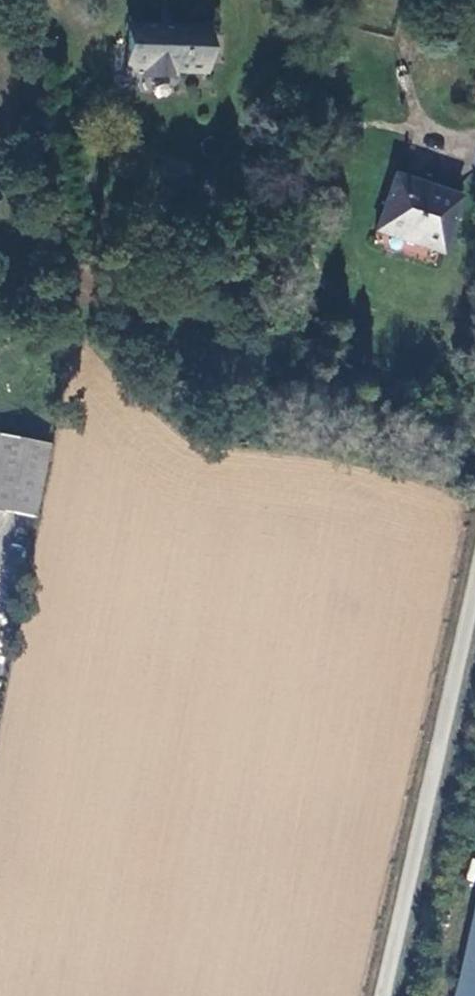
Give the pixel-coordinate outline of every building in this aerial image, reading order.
[(130,72),(142,71),(142,78),(177,79),(177,73),(205,73),(206,27),(168,26),(169,0),(160,0),(159,26),(130,26),(130,72)] [(458,192),(393,170),(368,239),(435,262),(458,192)] [(16,507),(36,512),(51,442),(0,430),(0,504),(16,507)] [(41,513),(36,512),(16,507),(6,553),(31,558),(41,513)] [(454,995),(474,995),(474,901),(454,995)]
